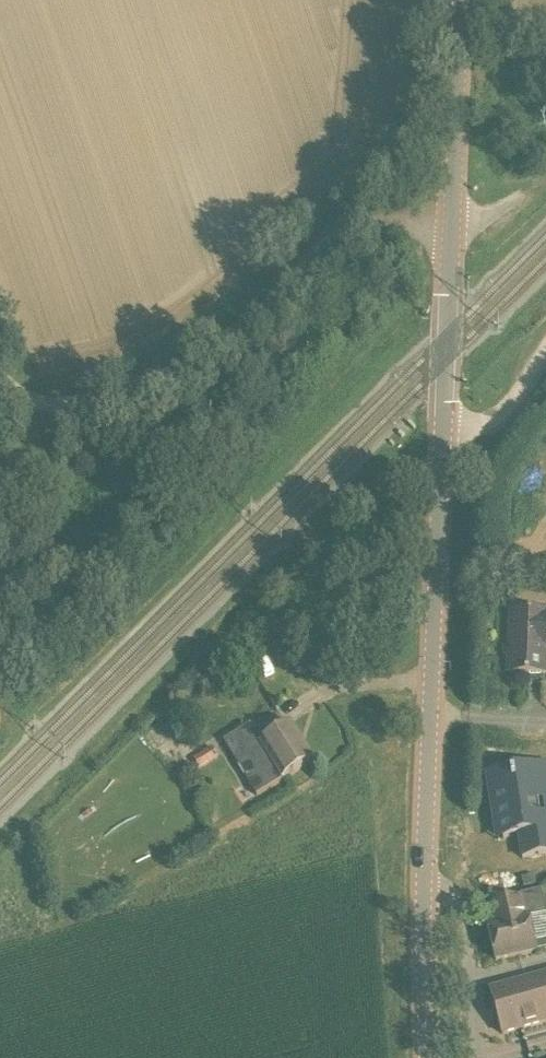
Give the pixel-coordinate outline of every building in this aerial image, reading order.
[(545,672),(545,612),(512,612),(510,674),(545,676),(545,672)] [(242,731),(224,743),(258,796),(313,760),(291,724),(253,748),(242,731)] [(213,748),(194,760),(199,768),(218,757),(213,748)] [(545,857),(545,832),(537,780),(516,783),(515,774),(494,778),(503,842),(519,840),(523,861),(545,857)] [(496,962),(519,957),(536,953),(528,919),(545,915),(541,895),(521,900),(489,907),(494,927),(488,929),(496,962)] [(503,1036),(545,1023),(545,974),(489,991),(503,1036)]
